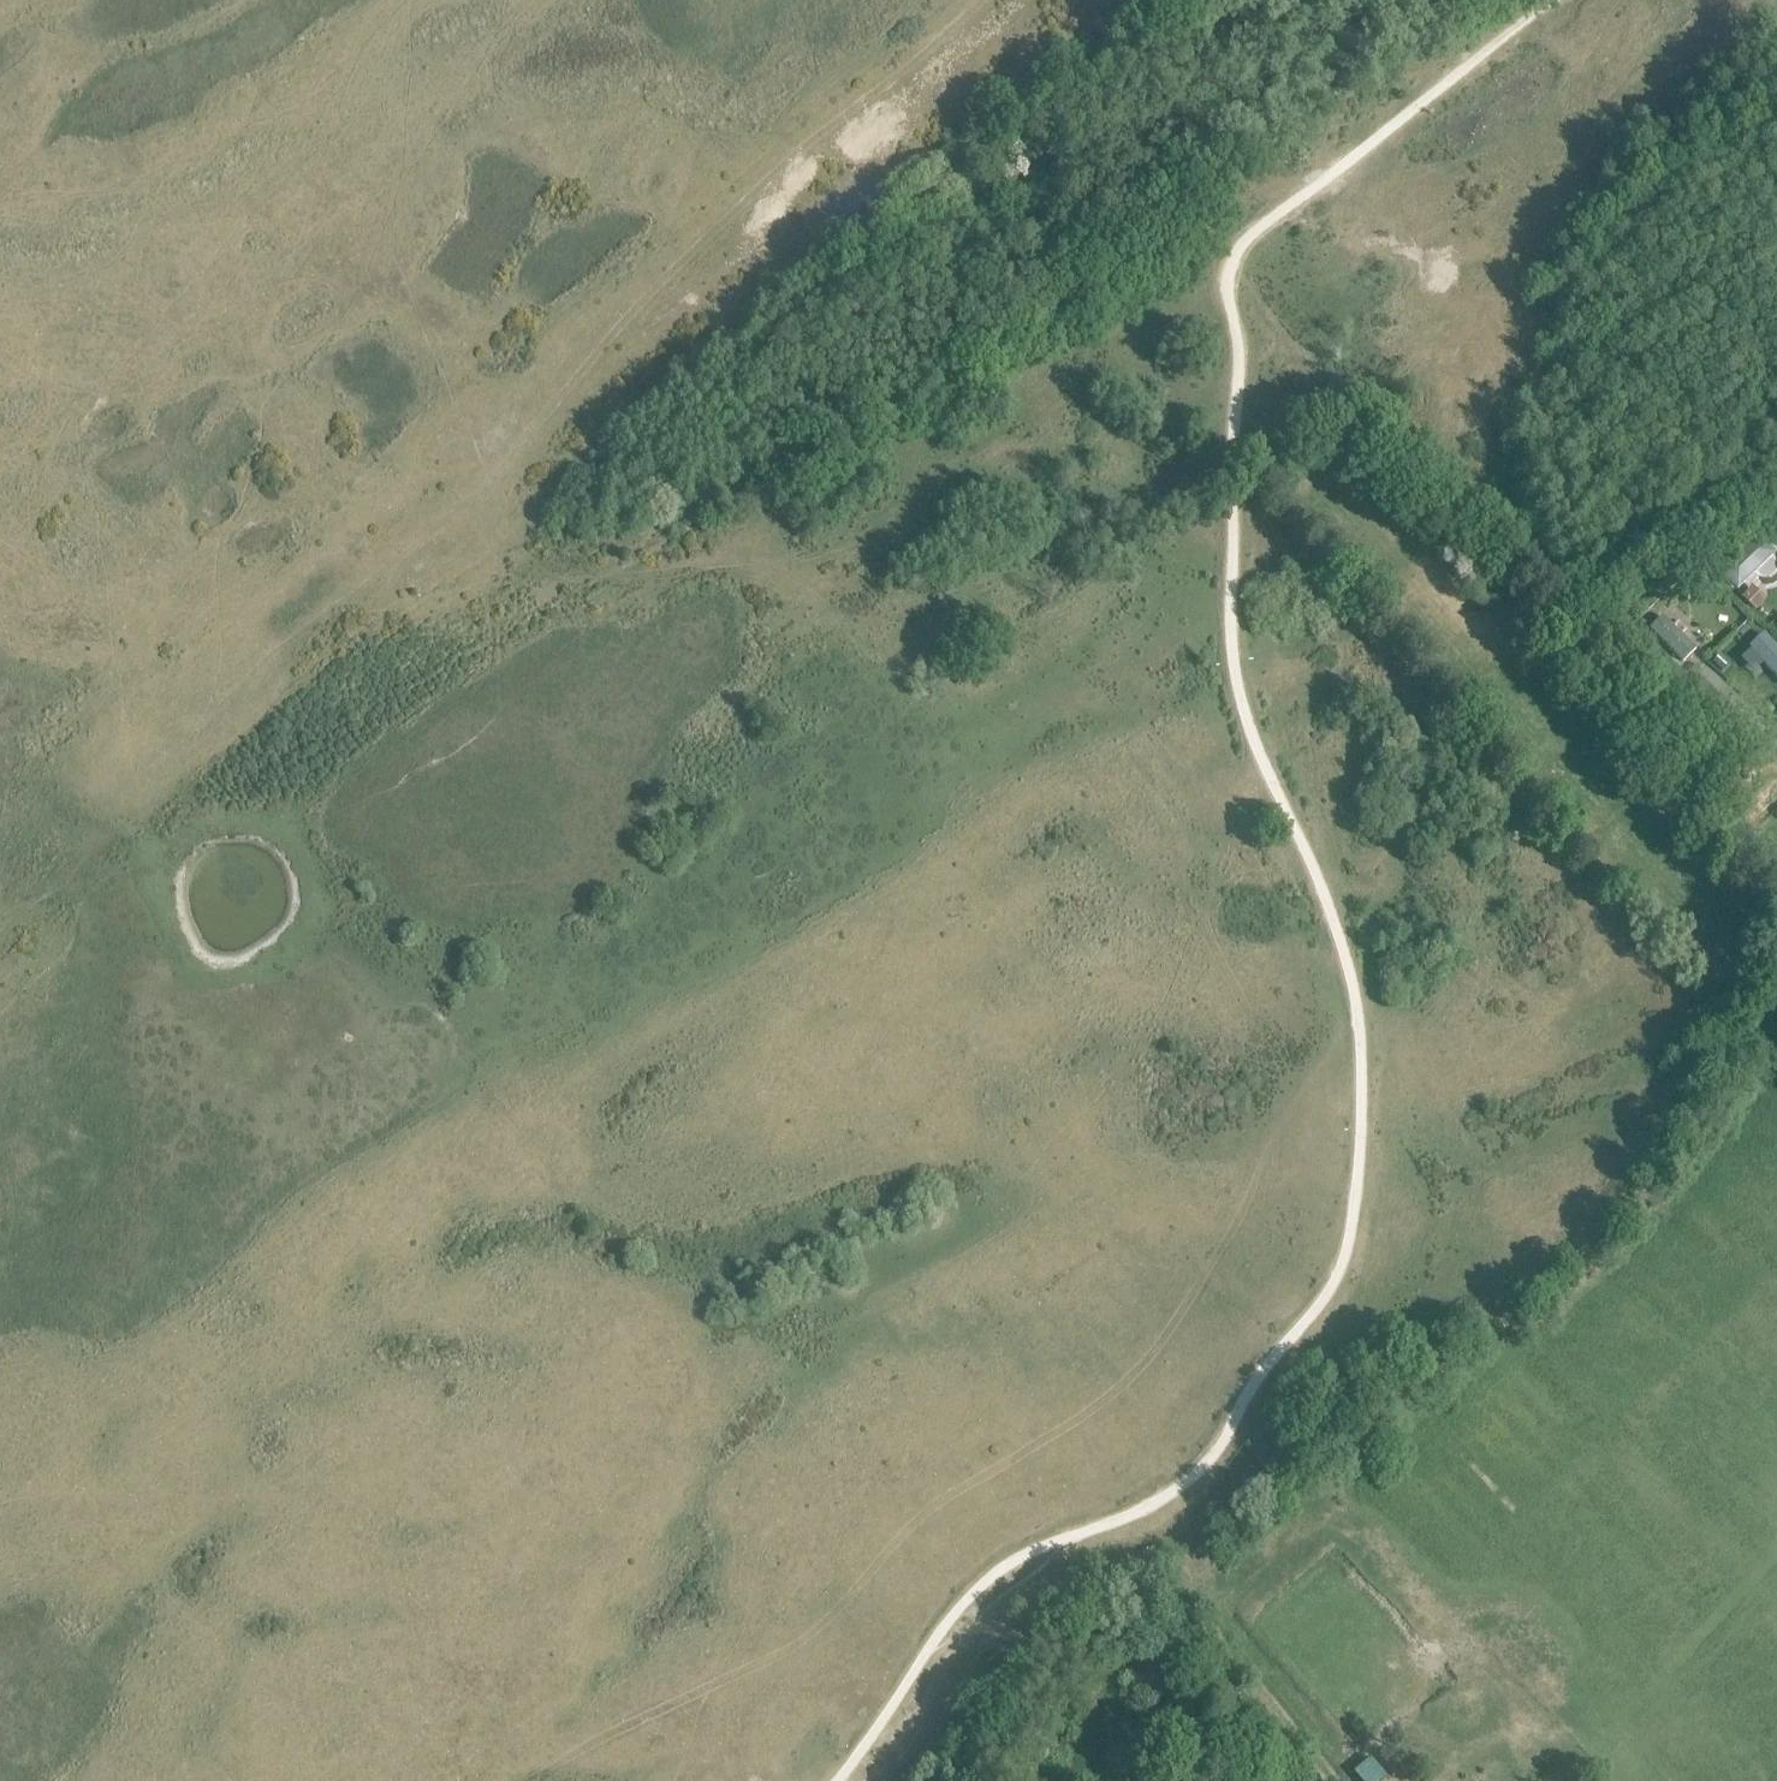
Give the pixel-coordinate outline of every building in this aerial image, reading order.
[(1758,537),(1719,573),(1737,592),(1776,556),(1758,537)] [(1753,588),(1742,599),(1755,612),(1766,601),(1753,588)] [(1761,618),(1771,628),(1773,626),(1776,630),(1776,602),(1761,618)] [(1651,630),(1683,663),(1696,651),(1663,618),(1651,630)] [(1776,671),(1776,651),(1770,644),(1760,655),(1776,671)]
